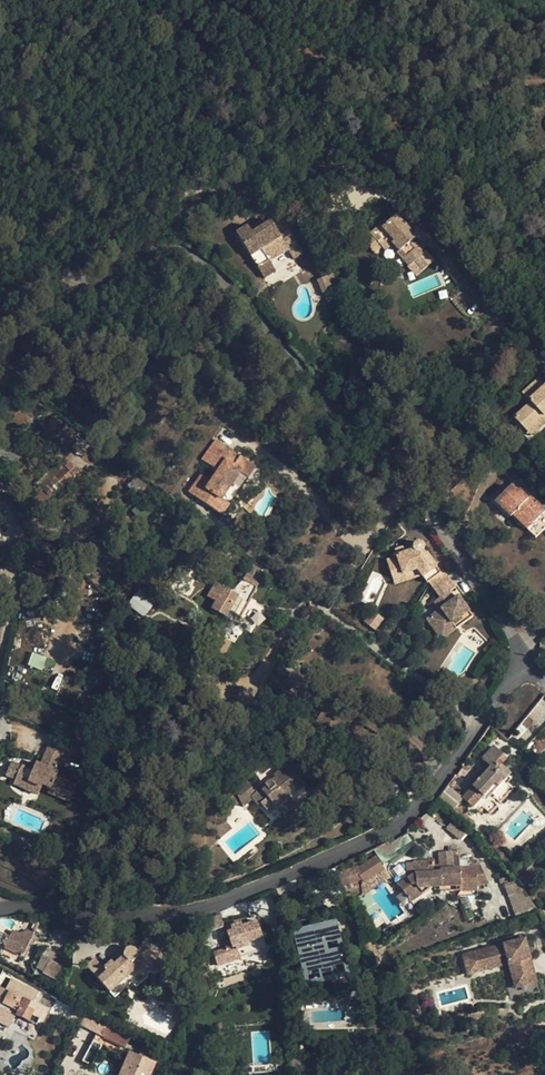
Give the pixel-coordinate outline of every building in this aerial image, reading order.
[(396,214),(383,225),(381,224),(370,234),(382,248),(385,251),(393,244),(399,251),(398,253),(409,266),(408,267),(416,277),(434,261),(425,252),(423,254),(412,241),(416,237),(396,214)] [(279,236),(269,220),(251,232),(246,225),(235,232),(250,257),(256,267),(263,278),(275,271),(269,261),(288,250),(293,259),(303,253),(289,230),(279,236)] [(382,248),(370,234),(363,240),(375,254),(382,248)] [(339,291),(331,274),(324,277),(327,286),(331,284),(335,293),(339,291)] [(335,293),(331,284),(327,286),(324,277),(316,280),(323,297),(335,293)] [(544,385),(538,379),(522,393),(531,402),(514,418),(526,431),(535,423),(539,428),(544,423),(544,416),(544,415),(544,384),(544,385)] [(526,431),(531,436),(539,428),(535,423),(526,431)] [(224,444),(217,439),(215,442),(223,447),(224,444)] [(0,446),(0,460),(6,467),(18,456),(6,442),(0,446)] [(215,442),(202,459),(218,470),(210,481),(205,488),(197,481),(189,492),(221,515),(229,504),(221,498),(239,472),(240,470),(238,469),(245,460),(240,456),(238,459),(230,454),(232,451),(224,444),(223,447),(215,442)] [(240,456),(232,451),(230,454),(238,459),(240,456)] [(240,470),(239,472),(247,478),(255,467),(245,460),(238,469),(240,470)] [(58,462),(36,485),(40,489),(63,467),(58,462)] [(210,481),(201,474),(197,481),(205,488),(210,481)] [(137,479),(129,487),(136,494),(144,485),(137,479)] [(513,484),(495,501),(511,517),(513,515),(535,538),(544,528),(544,511),(536,503),(534,505),(528,499),(513,484)] [(38,492),(34,495),(42,504),(49,498),(40,489),(38,492)] [(429,581),(441,573),(426,553),(424,555),(422,551),(423,549),(424,547),(423,545),(422,543),(421,542),(418,542),(416,543),(414,544),(413,547),(405,549),(406,552),(397,555),(397,557),(387,560),(392,578),(417,570),(421,575),(427,583),(429,581)] [(404,547),(395,550),(397,555),(406,552),(405,549),(404,547)] [(264,573),(251,566),(247,571),(248,572),(261,578),(264,573)] [(417,570),(392,578),(395,584),(421,575),(417,570)] [(233,592),(215,582),(207,597),(215,601),(210,609),(225,617),(228,611),(240,617),(261,578),(248,572),(244,580),(243,580),(237,585),(233,592)] [(458,627),(473,617),(458,596),(455,599),(449,603),(444,595),(449,591),(455,588),(444,573),(442,575),(441,573),(429,581),(441,597),(434,601),(440,609),(427,619),(437,634),(454,622),(458,627)] [(127,603),(143,616),(154,603),(138,590),(127,603)] [(449,591),(444,595),(449,603),(455,599),(449,591)] [(28,665),(41,669),(45,658),(32,653),(28,665)] [(306,689),(289,679),(282,692),(298,701),(306,689)] [(298,701),(282,692),(279,698),(295,707),(298,701)] [(248,707),(235,697),(226,709),(238,719),(248,707)] [(333,705),(321,698),(318,704),(323,707),(315,721),(321,724),(322,722),(333,705)] [(343,711),(333,705),(322,722),(327,725),(330,720),(336,723),(338,719),(343,711)] [(327,725),(342,734),(353,715),(345,710),(339,720),(338,719),(336,723),(330,720),(327,725)] [(382,729),(362,718),(359,723),(379,734),(382,729)] [(32,770),(21,765),(15,779),(13,783),(24,788),(28,780),(42,787),(43,785),(50,787),(48,792),(70,801),(77,785),(57,776),(58,772),(55,770),(63,752),(49,746),(41,764),(37,763),(32,770)] [(503,755),(494,747),(482,759),(491,767),(473,786),(483,795),(494,783),(496,785),(503,777),(497,772),(500,769),(498,767),(502,762),(499,759),(503,755)] [(21,765),(11,761),(5,775),(15,779),(21,765)] [(245,778),(231,790),(241,802),(244,806),(252,799),(257,806),(260,804),(268,813),(275,807),(290,795),(301,786),(294,776),(297,773),(290,764),(282,771),(281,769),(274,775),(276,778),(272,781),(270,780),(269,781),(267,781),(266,782),(265,783),(265,785),(266,786),(261,790),(257,793),(245,778)] [(42,787),(28,780),(24,788),(38,794),(42,787)] [(483,795),(473,786),(463,798),(472,807),(483,795)] [(233,809),(241,802),(231,790),(223,796),(233,809)] [(283,816),(298,804),(290,795),(275,807),(283,816)] [(469,830),(455,819),(446,829),(460,841),(469,830)] [(63,861),(75,865),(78,856),(66,851),(63,861)] [(478,890),(477,884),(488,883),(481,868),(481,866),(478,863),(475,862),(463,855),(454,855),(455,869),(440,870),(440,872),(434,872),(434,865),(433,861),(414,862),(415,873),(406,879),(399,884),(403,891),(410,901),(432,887),(439,887),(461,885),(461,891),(478,890)] [(454,855),(439,857),(440,864),(440,870),(455,869),(454,855)] [(75,865),(83,868),(86,858),(78,856),(75,865)] [(384,868),(375,856),(358,867),(363,881),(363,882),(384,868)] [(414,862),(405,863),(406,879),(415,873),(414,862)] [(363,881),(358,867),(337,873),(341,887),(363,881)] [(390,876),(384,868),(363,882),(361,883),(362,895),(390,876)] [(504,884),(515,916),(534,906),(522,890),(514,879),(504,884)] [(410,901),(403,891),(396,896),(403,906),(410,901)] [(222,926),(222,914),(209,919),(210,930),(222,926)] [(213,952),(218,966),(240,959),(240,957),(256,951),(253,941),(263,937),(257,920),(242,925),(241,922),(225,927),(230,940),(223,942),(225,948),(213,952)] [(333,922),(295,930),(303,968),(309,967),(315,965),(316,970),(328,967),(328,963),(340,960),(337,948),(325,951),(323,940),(336,937),(333,922)] [(23,956),(33,934),(26,931),(26,932),(24,937),(18,934),(0,926),(0,945),(23,956)] [(508,943),(521,940),(520,935),(507,938),(508,943)] [(508,943),(473,952),(478,972),(502,965),(499,956),(510,953),(513,962),(509,963),(513,982),(535,976),(525,938),(521,940),(508,943)] [(371,968),(382,964),(375,946),(364,949),(371,968)] [(94,957),(85,966),(114,998),(132,982),(136,987),(148,977),(148,970),(161,971),(162,952),(136,952),(135,950),(134,949),(132,948),(130,948),(128,949),(126,950),(125,952),(125,955),(123,956),(107,971),(94,957)] [(478,972),(473,952),(463,955),(468,975),(478,972)] [(62,967),(50,961),(44,972),(56,979),(62,967)] [(13,974),(11,979),(20,984),(23,979),(13,974)] [(515,988),(537,983),(535,976),(513,982),(515,988)] [(36,993),(21,985),(13,982),(9,991),(32,1002),(36,993)] [(9,1027),(15,1014),(29,1021),(34,1010),(29,1008),(31,1002),(32,1002),(9,991),(4,1001),(2,1000),(0,1003),(0,1022),(9,1027)] [(41,1007),(31,1002),(29,1008),(34,1010),(38,1012),(41,1007)] [(84,1013),(62,1003),(57,1012),(79,1023),(84,1013)] [(33,1023),(38,1012),(34,1010),(29,1021),(33,1023)] [(129,1035),(84,1013),(79,1023),(100,1033),(110,1038),(125,1045),(129,1035)] [(130,1052),(120,1074),(150,1074),(155,1063),(130,1052)]
